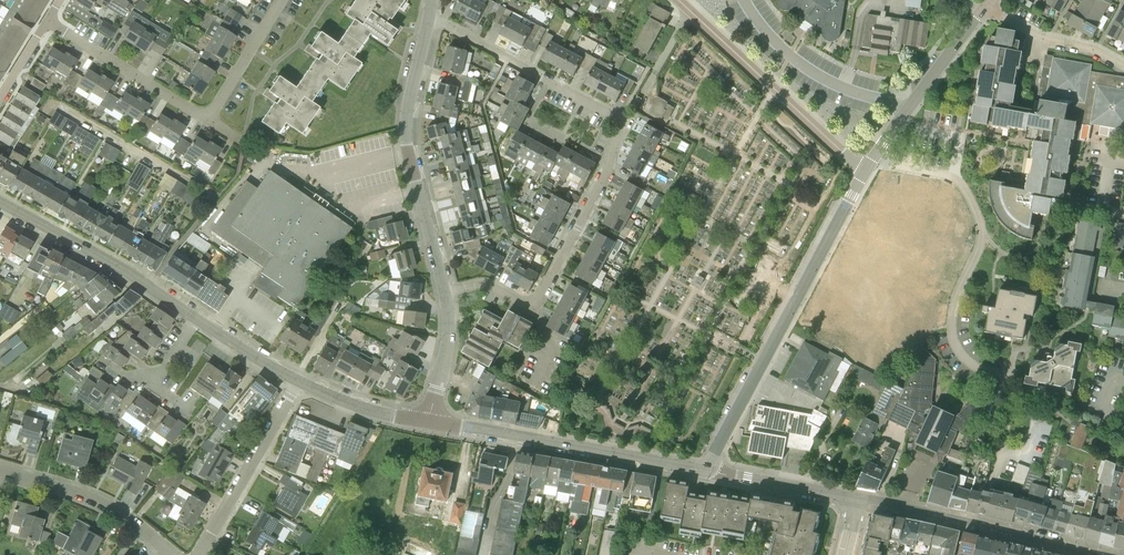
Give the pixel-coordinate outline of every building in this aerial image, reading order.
[(39,14),(16,0),(15,0),(10,9),(33,24),(39,14)] [(45,5),(37,0),(16,0),(39,14),(45,5)] [(75,1),(90,11),(96,2),(105,9),(111,0),(76,0),(75,1)] [(130,5),(128,3),(129,2),(126,0),(112,0),(128,10),(130,5)] [(345,15),(353,20),(352,23),(369,34),(386,46),(396,31),(387,24),(390,21),(404,1),(403,0),(355,0),(345,15)] [(467,16),(475,0),(460,0),(455,10),(467,16)] [(491,0),(475,0),(467,16),(478,22),(483,12),(489,15),(495,3),(491,0)] [(589,10),(595,14),(598,8),(600,5),(607,9),(612,0),(594,0),(589,10)] [(776,0),(776,2),(777,4),(777,6),(778,7),(780,9),(781,10),(783,10),(785,11),(787,11),(789,11),(790,10),(792,9),(794,7),(801,11),(798,15),(815,27),(823,28),(822,33),(822,35),(823,37),(824,38),(826,41),(830,42),(833,42),(837,40),(839,37),(840,34),(846,0),(776,0)] [(1067,1),(1066,0),(1040,0),(1051,6),(1051,8),(1060,13),(1067,1)] [(1097,0),(1083,0),(1081,4),(1092,9),(1097,0)] [(1113,0),(1097,0),(1092,9),(1103,16),(1109,4),(1111,5),(1113,0)] [(1067,24),(1080,31),(1092,9),(1081,4),(1074,15),(1073,14),(1067,24)] [(544,24),(548,14),(531,6),(526,16),(544,24)] [(667,25),(665,24),(671,14),(656,6),(650,18),(647,24),(635,47),(649,54),(663,26),(666,28),(667,25)] [(512,40),(521,23),(511,18),(514,12),(506,8),(498,24),(504,27),(500,34),(512,40)] [(27,35),(35,25),(33,24),(10,9),(4,19),(27,34),(27,35)] [(227,15),(239,22),(242,16),(239,14),(230,9),(227,15)] [(1092,38),(1098,28),(1097,27),(1103,16),(1092,9),(1080,31),(1092,38)] [(1121,10),(1114,23),(1123,28),(1123,12),(1121,10)] [(886,17),(886,12),(881,11),(881,16),(877,15),(867,14),(862,47),(871,48),(871,53),(887,56),(888,51),(900,52),(901,44),(900,22),(891,21),(892,18),(886,17)] [(237,24),(239,22),(227,15),(223,20),(235,28),(237,24)] [(546,29),(533,23),(524,18),(521,23),(512,40),(523,46),(528,36),(540,42),(546,29)] [(27,34),(4,19),(0,25),(0,30),(21,43),(27,34)] [(900,22),(901,44),(925,48),(929,23),(900,19),(900,22)] [(232,33),(235,28),(223,20),(216,32),(208,28),(205,34),(213,38),(229,49),(237,36),(232,33)] [(118,29),(104,21),(98,30),(112,38),(118,29)] [(146,29),(134,22),(130,28),(124,24),(120,30),(126,34),(123,39),(135,46),(146,29)] [(369,34),(352,23),(350,25),(350,24),(337,43),(320,32),(310,47),(322,56),(321,58),(319,61),(316,58),(296,88),(279,76),(268,92),(281,100),(279,103),(278,105),(274,103),(261,122),(277,133),(285,123),(301,134),(319,107),(311,102),(326,79),(343,90),(361,63),(353,58),(369,34)] [(1114,23),(1107,35),(1117,40),(1117,39),(1123,42),(1123,28),(1114,23)] [(149,48),(155,52),(163,39),(157,36),(146,29),(135,46),(146,53),(149,48)] [(1016,32),(998,29),(997,38),(991,36),(989,46),(985,46),(982,63),(987,64),(986,72),(980,71),(977,89),(979,89),(976,105),(974,105),(971,122),(987,125),(988,122),(993,123),(992,126),(1010,129),(1010,127),(1027,130),(1027,129),(1037,131),(1037,132),(1043,134),(1042,139),(1041,142),(1035,141),(1031,159),(1033,159),(1031,175),(1029,174),(1025,192),(1004,188),(1005,183),(990,180),(990,186),(990,189),(990,196),(990,199),(992,205),(993,209),(995,212),(997,216),(999,219),(1001,222),(1004,226),(1008,229),(1011,232),(1015,234),(1018,236),(1022,238),(1026,239),(1032,241),(1035,226),(1034,226),(1030,225),(1032,212),(1050,215),(1051,207),(1057,208),(1059,198),(1063,199),(1066,181),(1061,180),(1062,173),(1067,174),(1071,156),(1068,156),(1071,140),(1073,140),(1075,131),(1075,128),(1076,121),(1123,130),(1123,77),(1090,71),(1091,64),(1053,58),(1051,68),(1043,66),(1041,77),(1061,81),(1059,93),(1039,89),(1038,95),(1041,96),(1039,111),(1011,106),(1011,104),(1013,104),(1016,86),(1014,86),(1017,70),(1019,70),(1023,53),(1018,52),(1020,42),(1014,41),(1016,32)] [(21,43),(0,30),(0,43),(16,53),(21,43)] [(553,64),(562,47),(551,41),(554,36),(547,33),(540,46),(547,49),(541,59),(553,64)] [(223,60),(229,49),(213,38),(202,56),(214,63),(218,57),(223,60)] [(169,43),(163,39),(155,52),(161,56),(169,43)] [(536,49),(539,42),(528,39),(526,45),(536,49)] [(16,53),(0,43),(0,56),(10,62),(16,53)] [(573,52),(576,46),(571,44),(568,49),(562,47),(553,64),(563,70),(573,52)] [(465,63),(468,50),(449,46),(446,58),(465,63)] [(64,55),(52,48),(41,65),(53,73),(55,70),(66,53),(65,53),(64,55)] [(585,69),(592,56),(586,52),(583,58),(573,52),(563,70),(574,76),(579,66),(585,69)] [(70,86),(78,74),(72,70),(77,61),(66,53),(55,70),(67,78),(64,82),(70,86)] [(10,62),(0,56),(0,70),(4,72),(10,62)] [(208,84),(215,72),(211,69),(214,63),(202,56),(191,74),(208,84)] [(595,89),(605,72),(594,66),(598,59),(592,56),(585,69),(591,72),(585,84),(595,89)] [(466,83),(467,75),(462,74),(465,63),(446,58),(443,70),(454,73),(452,79),(466,83)] [(495,79),(501,67),(495,63),(488,76),(495,79)] [(610,75),(613,68),(608,66),(605,72),(595,89),(606,95),(615,78),(610,75)] [(100,77),(88,70),(83,77),(78,74),(70,86),(76,90),(77,88),(89,95),(91,93),(102,75),(101,75),(100,77)] [(201,96),(208,84),(191,74),(184,85),(201,96)] [(106,108),(114,97),(108,93),(114,82),(102,75),(91,93),(103,100),(96,110),(102,114),(105,108),(106,108)] [(535,84),(518,75),(515,82),(508,79),(506,83),(529,96),(535,84)] [(1061,81),(1041,77),(1039,89),(1059,93),(1061,81)] [(42,91),(46,85),(34,78),(30,84),(42,91)] [(626,83),(615,78),(606,95),(617,101),(622,91),(628,95),(635,82),(628,78),(626,83)] [(472,85),(466,83),(452,79),(451,85),(440,83),(438,94),(457,99),(467,102),(472,85)] [(524,106),(529,96),(506,83),(503,88),(509,91),(506,96),(524,106)] [(32,120),(39,109),(35,106),(40,98),(21,86),(0,120),(0,145),(7,150),(17,134),(21,136),(32,120)] [(136,99),(124,92),(119,100),(114,97),(106,108),(105,111),(110,115),(113,110),(125,117),(127,115),(138,97),(137,97),(136,99)] [(457,119),(458,112),(454,111),(457,99),(438,94),(435,107),(445,109),(444,115),(441,114),(441,115),(454,118),(457,119)] [(524,106),(506,96),(506,98),(511,101),(509,105),(503,102),(500,107),(524,120),(530,109),(524,106)] [(142,131),(150,118),(144,115),(150,105),(138,97),(127,115),(139,122),(136,127),(142,131)] [(643,100),(638,97),(632,109),(636,111),(643,100)] [(668,119),(675,108),(667,104),(668,103),(658,98),(651,111),(663,118),(663,117),(668,119)] [(518,131),(524,120),(500,107),(498,112),(504,115),(501,121),(518,131)] [(61,128),(67,118),(54,111),(47,123),(54,127),(55,125),(61,128)] [(162,139),(163,137),(169,127),(174,119),(173,119),(172,121),(160,114),(155,122),(150,118),(142,131),(141,133),(146,136),(149,132),(162,139)] [(42,123),(45,119),(39,115),(36,119),(42,123)] [(452,124),(454,118),(441,115),(438,125),(428,127),(431,139),(450,134),(447,123),(452,124)] [(70,140),(78,126),(76,126),(77,124),(67,118),(61,128),(60,130),(70,136),(69,139),(70,140)] [(178,153),(186,141),(180,137),(186,127),(174,119),(169,127),(163,137),(175,144),(172,149),(178,153)] [(667,141),(670,136),(647,124),(641,135),(658,144),(662,138),(667,141)] [(81,144),(83,145),(90,133),(78,126),(70,140),(80,146),(81,144)] [(470,142),(467,130),(450,134),(431,139),(431,140),(442,137),(445,148),(470,142)] [(516,161),(529,137),(518,131),(508,149),(515,152),(511,158),(516,161)] [(92,150),(99,139),(90,133),(83,145),(92,150)] [(658,158),(661,153),(655,150),(658,144),(641,135),(635,145),(658,158)] [(208,144),(196,136),(191,144),(186,141),(178,153),(184,156),(185,154),(191,158),(189,160),(196,164),(196,165),(210,142),(209,141),(208,144)] [(530,160),(539,143),(529,137),(516,161),(521,163),(524,157),(530,160)] [(107,159),(114,148),(104,142),(97,154),(107,159)] [(214,175),(220,164),(215,160),(222,149),(210,142),(196,165),(207,172),(208,171),(214,175)] [(471,146),(470,142),(445,148),(448,160),(467,155),(475,153),(473,145),(471,146)] [(532,169),(534,170),(537,172),(550,149),(539,143),(530,160),(536,163),(532,169)] [(656,162),(658,158),(635,145),(628,158),(646,167),(650,159),(656,162)] [(559,154),(550,149),(537,172),(541,174),(545,168),(551,172),(555,165),(565,147),(564,146),(559,154)] [(562,176),(575,152),(565,147),(555,165),(561,167),(558,173),(562,176)] [(21,167),(28,156),(15,148),(0,173),(0,180),(10,186),(21,167)] [(15,148),(14,148),(7,160),(0,156),(0,173),(15,148)] [(113,163),(120,151),(114,148),(107,159),(113,163)] [(576,175),(585,157),(575,152),(562,176),(560,180),(564,183),(570,172),(576,175)] [(252,163),(257,157),(252,154),(247,160),(252,163)] [(451,172),(470,167),(467,155),(448,160),(451,172)] [(584,187),(596,163),(585,157),(576,175),(582,179),(579,184),(584,187)] [(642,185),(646,178),(641,176),(646,167),(628,158),(623,167),(633,172),(630,178),(642,185)] [(22,193),(40,162),(35,159),(27,171),(21,167),(10,186),(11,186),(11,189),(15,191),(17,190),(22,193)] [(43,180),(39,178),(46,165),(40,162),(22,193),(27,196),(28,199),(31,201),(34,200),(45,181),(46,182),(54,169),(51,168),(43,180)] [(138,187),(149,169),(138,162),(126,180),(138,187)] [(454,183),(481,176),(478,165),(470,167),(451,172),(454,183)] [(46,207),(69,169),(68,169),(64,176),(54,169),(46,182),(45,181),(34,200),(46,207)] [(58,214),(69,195),(63,192),(65,189),(64,188),(73,173),(69,169),(46,207),(58,214)] [(307,197),(270,170),(257,188),(246,181),(211,230),(265,268),(254,285),(256,283),(268,291),(324,209),(315,202),(314,202),(316,198),(309,193),(307,197)] [(170,192),(177,180),(165,173),(158,186),(162,187),(170,192)] [(457,195),(476,190),(484,188),(481,176),(454,183),(457,195)] [(182,199),(188,187),(177,180),(170,192),(182,199)] [(644,204),(646,200),(641,197),(644,191),(627,181),(621,192),(644,204)] [(70,221),(91,185),(85,182),(81,189),(75,199),(69,195),(58,214),(70,221)] [(83,228),(94,210),(87,206),(97,189),(91,185),(70,221),(75,224),(76,226),(79,228),(82,228),(83,228)] [(192,206),(199,194),(188,187),(182,199),(192,206)] [(460,206),(479,201),(476,190),(457,195),(460,206)] [(642,208),(644,204),(621,192),(615,202),(633,212),(636,205),(642,208)] [(112,194),(106,203),(112,207),(118,197),(112,194)] [(571,204),(554,194),(551,200),(544,197),(542,202),(565,215),(571,204)] [(463,218),(482,213),(479,201),(460,206),(463,218)] [(560,225),(565,215),(542,202),(539,207),(546,210),(543,216),(560,225)] [(632,225),(635,221),(630,218),(633,212),(615,202),(609,213),(632,225)] [(642,208),(648,212),(650,208),(644,204),(642,208)] [(504,221),(510,219),(507,206),(500,208),(504,221)] [(116,223),(112,221),(118,210),(112,207),(106,217),(95,236),(100,238),(101,241),(104,243),(107,242),(108,243),(119,225),(118,225),(116,223)] [(120,250),(143,211),(137,208),(132,215),(126,225),(126,224),(124,228),(119,225),(108,243),(120,250)] [(295,309),(351,228),(324,209),(268,291),(295,309)] [(95,236),(106,217),(100,213),(94,210),(83,228),(95,236)] [(142,239),(148,229),(141,226),(148,214),(143,211),(120,250),(131,257),(142,238),(142,239)] [(466,229),(486,224),(491,223),(488,211),(482,213),(463,218),(466,229)] [(630,229),(632,225),(609,213),(604,224),(621,233),(625,226),(630,229)] [(560,225),(543,216),(540,221),(533,218),(530,223),(554,236),(560,225)] [(393,224),(391,217),(377,220),(369,222),(365,227),(370,230),(379,228),(384,227),(388,241),(397,239),(398,242),(408,239),(405,229),(403,229),(401,222),(393,224)] [(1080,218),(1077,230),(1097,234),(1098,229),(1101,229),(1102,223),(1080,218)] [(505,228),(512,225),(510,219),(504,221),(505,228)] [(143,263),(168,222),(167,221),(166,223),(161,232),(155,229),(148,242),(142,239),(142,238),(131,257),(132,257),(133,260),(136,261),(139,261),(143,263)] [(155,270),(166,253),(169,248),(162,244),(174,225),(168,222),(143,263),(147,266),(148,268),(151,270),(154,269),(155,270)] [(548,247),(554,236),(530,223),(528,228),(534,231),(531,238),(548,247)] [(1118,223),(1113,245),(1123,247),(1123,224),(1118,223)] [(481,245),(480,239),(489,236),(486,224),(466,229),(453,233),(456,245),(466,243),(468,248),(481,245)] [(508,235),(514,233),(511,226),(505,228),(508,235)] [(18,237),(14,235),(15,232),(5,227),(0,235),(0,255),(5,258),(18,237)] [(1095,244),(1097,234),(1077,230),(1075,240),(1095,244)] [(205,254),(206,252),(212,245),(192,233),(185,241),(205,254)] [(616,256),(618,252),(613,249),(616,242),(599,233),(593,243),(616,256)] [(34,243),(20,235),(18,238),(18,237),(5,258),(6,259),(9,253),(23,262),(34,243)] [(1093,255),(1095,244),(1075,240),(1073,251),(1093,255)] [(543,256),(546,250),(534,243),(531,249),(543,256)] [(614,260),(616,256),(593,243),(587,254),(605,263),(608,257),(614,260)] [(483,246),(481,245),(468,248),(469,255),(478,253),(479,254),(474,264),(485,270),(495,252),(484,246),(483,246)] [(47,250),(39,246),(26,269),(38,275),(50,251),(49,251),(48,253),(46,252),(47,250)] [(508,267),(515,255),(509,251),(498,246),(495,252),(485,270),(496,275),(502,264),(508,267)] [(50,251),(38,275),(37,278),(43,281),(37,292),(44,296),(50,284),(63,257),(64,255),(51,249),(50,251)] [(371,261),(386,257),(384,249),(369,253),(371,261)] [(195,262),(176,250),(172,256),(160,274),(182,288),(199,261),(196,260),(195,262)] [(415,268),(411,250),(390,255),(391,260),(395,259),(398,270),(400,279),(415,278),(413,268),(415,268)] [(1094,264),(1096,258),(1093,257),(1093,255),(1073,251),(1071,262),(1091,266),(1092,263),(1094,264)] [(200,300),(213,281),(208,278),(211,273),(205,268),(208,265),(206,263),(211,255),(206,252),(205,254),(202,257),(199,261),(182,288),(200,300)] [(604,277),(607,273),(601,270),(605,263),(587,254),(581,264),(604,277)] [(520,257),(515,255),(508,267),(513,270),(507,279),(519,285),(529,268),(533,261),(521,255),(520,257)] [(50,284),(57,288),(60,281),(65,283),(75,264),(63,257),(50,284)] [(1089,275),(1091,266),(1071,262),(1069,271),(1067,270),(1066,272),(1086,276),(1086,274),(1089,275)] [(91,272),(75,264),(65,283),(60,281),(57,288),(60,289),(56,293),(61,298),(68,291),(91,272)] [(602,281),(604,277),(581,264),(575,275),(593,285),(597,278),(602,281)] [(529,291),(539,274),(529,268),(519,285),(529,291)] [(1087,288),(1087,286),(1084,285),(1086,276),(1066,272),(1064,283),(1087,288)] [(94,296),(109,283),(96,275),(84,286),(89,291),(74,302),(78,307),(93,295),(94,296)] [(706,278),(701,275),(697,283),(702,285),(706,278)] [(380,300),(396,302),(397,296),(418,299),(420,284),(418,284),(419,278),(415,278),(400,279),(400,282),(389,281),(388,293),(381,292),(380,300)] [(218,285),(213,281),(200,300),(218,312),(228,296),(225,294),(227,290),(225,289),(225,288),(219,284),(218,285)] [(106,306),(120,291),(109,283),(94,296),(93,295),(78,307),(79,308),(86,302),(95,314),(106,306)] [(1084,298),(1087,288),(1064,283),(1063,288),(1066,288),(1065,295),(1084,298)] [(588,307),(590,303),(585,301),(588,294),(571,284),(565,295),(588,307)] [(1036,316),(1037,297),(999,289),(996,308),(992,307),(984,306),(983,312),(989,313),(986,332),(1023,339),(1028,315),(1036,316)] [(123,314),(141,297),(130,290),(115,303),(114,303),(97,317),(85,327),(88,331),(101,320),(103,322),(108,318),(108,317),(118,309),(123,314)] [(586,312),(588,307),(565,295),(559,305),(577,315),(580,308),(586,312)] [(1095,310),(1096,306),(1088,304),(1083,303),(1084,298),(1065,295),(1063,306),(1085,310),(1085,308),(1087,308),(1095,310)] [(396,302),(380,300),(379,308),(395,310),(396,302)] [(356,318),(361,309),(349,302),(344,311),(356,318)] [(11,306),(6,303),(0,314),(0,315),(5,318),(11,306)] [(577,328),(579,324),(573,321),(577,315),(559,305),(553,316),(577,328)] [(1106,327),(1110,306),(1108,305),(1108,308),(1096,306),(1095,310),(1093,325),(1106,327)] [(10,321),(16,309),(11,306),(5,318),(10,321)] [(1117,338),(1121,319),(1113,317),(1115,307),(1110,306),(1106,327),(1110,328),(1108,337),(1117,338)] [(166,336),(170,330),(168,329),(174,319),(157,308),(150,318),(154,321),(151,326),(166,336)] [(16,324),(23,313),(16,309),(10,321),(16,324)] [(504,320),(502,318),(486,309),(477,326),(463,352),(488,366),(502,339),(520,348),(534,324),(509,310),(504,320)] [(300,353),(305,345),(319,322),(298,310),(280,338),(291,344),(290,346),(300,353)] [(425,313),(408,311),(404,310),(404,311),(402,325),(423,328),(425,313)] [(325,311),(320,319),(325,322),(330,314),(325,311)] [(91,322),(87,316),(63,334),(68,340),(85,327),(97,317),(97,316),(91,322)] [(574,332),(577,328),(553,316),(548,327),(563,335),(567,329),(574,332)] [(149,329),(144,326),(136,337),(137,337),(152,347),(155,349),(161,339),(163,341),(166,336),(151,326),(149,329)] [(424,342),(403,331),(398,340),(392,337),(387,346),(404,356),(408,350),(416,355),(424,342)] [(7,341),(12,348),(0,358),(0,360),(5,366),(27,347),(16,334),(7,341)] [(342,341),(333,335),(314,367),(324,373),(325,374),(337,352),(343,343),(346,337),(345,337),(342,341)] [(137,337),(135,340),(130,337),(123,347),(119,345),(118,346),(133,355),(140,360),(144,355),(146,356),(152,347),(137,337)] [(829,354),(804,341),(784,379),(825,401),(840,372),(837,371),(843,359),(830,352),(829,354)] [(116,349),(111,345),(107,342),(99,353),(104,356),(121,368),(127,359),(130,360),(133,355),(118,346),(116,349)] [(358,357),(347,351),(350,347),(343,343),(337,352),(343,356),(336,368),(348,375),(361,353),(360,353),(358,357)] [(1074,368),(1077,351),(1074,350),(1075,347),(1057,344),(1054,357),(1048,356),(1047,362),(1033,360),(1029,381),(1070,389),(1071,380),(1074,368)] [(409,383),(416,370),(401,361),(404,356),(387,346),(383,354),(398,363),(393,374),(409,383)] [(933,409),(931,407),(935,360),(924,349),(924,348),(903,388),(888,419),(920,435),(916,443),(938,453),(937,454),(939,459),(939,464),(942,462),(944,456),(947,455),(965,462),(967,455),(950,448),(959,430),(972,436),(980,415),(983,405),(976,398),(955,419),(953,418),(954,416),(934,407),(933,409)] [(371,359),(361,353),(348,375),(360,382),(365,374),(370,377),(378,362),(379,360),(373,356),(371,359)] [(82,360),(73,362),(76,371),(85,369),(82,360)] [(377,381),(384,369),(380,367),(381,364),(378,362),(370,377),(377,381)] [(468,366),(461,362),(454,377),(462,380),(468,366)] [(883,388),(888,376),(856,363),(851,375),(883,388)] [(216,369),(208,364),(191,388),(208,400),(212,396),(225,376),(224,375),(226,372),(218,366),(216,369)] [(42,385),(53,376),(47,370),(37,379),(42,385)] [(242,379),(230,370),(225,376),(212,396),(224,404),(242,379)] [(503,389),(507,382),(487,370),(473,393),(466,411),(468,414),(481,417),(484,399),(489,400),(496,386),(503,389)] [(402,397),(409,383),(393,374),(385,388),(402,397)] [(260,417),(273,401),(272,401),(278,393),(275,390),(276,389),(258,375),(249,387),(227,414),(217,427),(232,438),(242,427),(246,417),(254,423),(259,416),(260,417)] [(109,386),(100,379),(87,397),(98,404),(101,399),(105,401),(115,387),(110,384),(109,386)] [(903,388),(888,381),(883,393),(873,413),(881,417),(878,421),(885,425),(888,419),(903,388)] [(126,391),(118,385),(115,387),(105,401),(116,409),(117,406),(121,409),(133,391),(129,388),(126,391)] [(141,393),(136,389),(134,392),(133,391),(121,409),(125,412),(136,419),(147,401),(139,395),(141,393)] [(538,429),(551,406),(535,397),(530,407),(520,406),(516,425),(538,429)] [(493,420),(496,401),(489,400),(484,399),(481,417),(493,420)] [(999,405),(985,399),(983,404),(983,405),(980,415),(992,421),(999,405)] [(157,408),(147,401),(136,419),(146,426),(150,429),(163,409),(158,406),(157,408)] [(504,422),(508,404),(496,401),(493,420),(504,422)] [(652,430),(642,424),(641,425),(639,425),(639,424),(628,427),(628,428),(626,429),(625,428),(625,427),(615,421),(614,422),(612,421),(612,420),(613,419),(610,408),(606,409),(608,406),(599,401),(597,404),(606,409),(609,420),(611,420),(612,422),(614,423),(613,424),(623,430),(624,429),(625,430),(627,430),(628,429),(629,431),(640,427),(639,426),(641,426),(640,427),(650,433),(652,430)] [(516,425),(520,406),(508,404),(504,422),(516,425)] [(812,415),(759,405),(754,431),(753,431),(749,453),(783,459),(785,447),(810,451),(820,429),(827,416),(815,409),(812,415)] [(1005,415),(1008,407),(1002,405),(999,412),(1005,415)] [(167,415),(168,413),(163,409),(150,429),(154,431),(164,439),(172,427),(176,421),(167,415)] [(217,427),(227,414),(221,409),(210,422),(217,427)] [(41,431),(44,421),(24,415),(20,425),(12,423),(10,431),(8,434),(7,438),(8,441),(11,444),(14,446),(18,446),(21,444),(28,446),(26,452),(36,455),(42,432),(41,431)] [(346,435),(294,415),(274,467),(295,475),(296,475),(316,483),(326,487),(337,459),(351,466),(362,439),(367,441),(375,430),(367,427),(367,429),(350,422),(350,423),(351,423),(346,435)] [(868,447),(879,424),(865,417),(854,441),(868,447)] [(1081,423),(1080,423),(1071,446),(1080,449),(1086,433),(1084,433),(1087,425),(1081,423)] [(172,427),(164,439),(172,444),(180,433),(172,427)] [(95,453),(96,448),(92,446),(94,440),(65,432),(57,461),(69,465),(70,461),(86,466),(90,452),(95,453)] [(1102,458),(1080,449),(1071,446),(1061,442),(1057,457),(1084,467),(1078,490),(1097,495),(1100,484),(1096,483),(1102,458)] [(218,482),(234,454),(216,444),(199,474),(210,480),(211,478),(218,482)] [(878,491),(896,450),(888,446),(882,460),(872,455),(869,461),(868,461),(856,486),(878,491)] [(527,496),(529,486),(531,476),(535,455),(519,452),(514,473),(522,475),(520,487),(512,485),(509,500),(524,504),(525,504),(526,496),(527,496)] [(506,469),(509,458),(484,453),(480,473),(474,472),(472,481),(492,485),(495,468),(498,469),(498,468),(506,469)] [(548,476),(552,458),(535,455),(531,476),(529,486),(545,490),(546,486),(547,476),(548,476)] [(136,466),(118,456),(108,475),(127,485),(125,488),(135,494),(151,466),(139,460),(136,466)] [(559,492),(565,460),(552,458),(548,476),(547,476),(546,486),(558,488),(557,492),(559,492)] [(574,483),(578,462),(565,460),(559,492),(571,494),(572,483),(574,483)] [(1117,464),(1116,464),(1106,460),(1100,484),(1104,485),(1102,497),(1097,496),(1095,501),(1085,539),(1099,543),(1109,508),(1117,464)] [(581,514),(591,465),(578,462),(574,483),(578,484),(575,499),(573,499),(570,512),(581,514)] [(168,473),(172,466),(168,463),(163,469),(168,473)] [(1024,485),(1025,481),(1030,467),(1018,463),(1012,480),(1024,485)] [(600,488),(604,467),(591,465),(581,514),(588,515),(590,502),(589,502),(593,487),(600,488)] [(173,466),(172,466),(168,473),(176,479),(181,473),(173,466)] [(444,472),(444,470),(443,469),(441,468),(440,467),(438,468),(437,468),(436,469),(435,471),(426,469),(420,497),(418,496),(416,505),(429,507),(430,499),(447,502),(453,474),(444,473),(444,472)] [(608,511),(617,469),(604,467),(600,488),(603,488),(600,504),(600,510),(606,511),(608,511)] [(1027,522),(1039,485),(1041,478),(1040,478),(1042,472),(1030,467),(1025,481),(1024,485),(1021,496),(1014,518),(1027,522)] [(950,507),(962,468),(958,480),(949,477),(951,473),(941,469),(927,503),(950,508),(950,507)] [(967,511),(976,479),(967,477),(969,470),(962,468),(950,507),(966,511),(966,510),(967,511)] [(622,500),(623,500),(628,471),(617,469),(608,511),(614,512),(617,495),(622,496),(622,500)] [(628,471),(623,500),(622,505),(623,505),(623,500),(630,501),(629,504),(630,504),(629,509),(651,513),(652,508),(657,477),(635,473),(628,471)] [(170,486),(176,479),(168,473),(154,489),(162,495),(169,500),(198,517),(206,503),(198,499),(199,497),(193,493),(192,495),(191,495),(187,500),(174,493),(176,491),(170,486)] [(983,475),(981,475),(977,474),(976,479),(967,511),(978,513),(985,491),(984,490),(983,492),(979,491),(982,479),(981,479),(983,475)] [(296,517),(308,496),(300,492),(303,486),(284,475),(280,482),(286,485),(275,505),(296,517)] [(668,479),(661,519),(682,523),(680,534),(702,539),(702,533),(749,542),(751,517),(781,521),(780,531),(775,531),(769,554),(815,554),(821,532),(817,532),(821,513),(800,508),(798,515),(793,513),(796,503),(752,495),(752,500),(709,492),(709,497),(688,494),(691,484),(668,479)] [(1041,526),(1048,504),(1044,502),(1048,487),(1039,485),(1027,522),(1041,526)] [(995,518),(1003,492),(991,489),(990,492),(989,492),(985,491),(978,513),(983,514),(995,518)] [(1013,522),(1014,518),(1021,496),(1003,492),(995,518),(1013,522)] [(1119,517),(1114,548),(1123,550),(1123,493),(1119,517)] [(198,517),(169,500),(162,495),(168,500),(176,505),(168,518),(175,522),(177,523),(175,525),(182,529),(184,527),(190,530),(198,517)] [(524,504),(509,500),(503,499),(491,554),(514,554),(524,504)] [(1059,510),(1061,502),(1050,499),(1049,504),(1048,504),(1041,526),(1054,530),(1059,510)] [(1085,539),(1095,501),(1087,499),(1085,508),(1075,505),(1072,515),(1066,534),(1085,539)] [(38,541),(44,519),(32,516),(35,506),(18,501),(11,524),(20,527),(18,536),(38,541)] [(461,524),(466,504),(454,501),(449,521),(461,524)] [(1117,509),(1109,508),(1099,543),(1114,548),(1119,517),(1115,516),(1117,509)] [(485,514),(467,510),(461,536),(457,554),(476,554),(485,514)] [(1066,534),(1072,515),(1060,512),(1061,510),(1059,510),(1054,530),(1066,534)] [(286,526),(284,525),(278,521),(263,512),(254,527),(276,539),(283,527),(296,535),(301,528),(289,521),(286,526)] [(888,541),(894,516),(875,513),(873,521),(871,520),(867,536),(867,537),(886,540),(888,541)] [(904,519),(894,516),(888,541),(886,540),(884,551),(886,551),(885,554),(886,550),(888,551),(891,549),(894,546),(894,543),(900,544),(904,519)] [(88,530),(90,526),(77,519),(68,536),(58,531),(52,543),(62,548),(74,554),(75,554),(93,554),(102,537),(88,530)] [(904,519),(900,544),(894,543),(894,546),(891,549),(888,551),(886,550),(885,554),(898,554),(899,548),(914,551),(921,522),(905,519),(904,519)] [(935,525),(921,522),(914,551),(899,548),(898,554),(912,554),(912,552),(914,553),(915,550),(922,552),(921,554),(929,554),(935,525)] [(541,536),(544,525),(538,524),(535,534),(541,536)] [(960,531),(935,525),(929,554),(931,545),(939,546),(939,547),(945,548),(944,554),(954,554),(960,531)] [(276,539),(254,527),(246,541),(251,543),(247,550),(256,554),(257,554),(260,549),(262,550),(266,542),(272,546),(276,539)] [(607,530),(607,531),(606,531),(600,554),(610,554),(615,532),(607,530)] [(979,536),(964,532),(959,554),(974,554),(979,536)] [(994,539),(979,536),(974,554),(990,554),(994,539)] [(884,551),(886,540),(867,537),(863,554),(883,554),(884,551)] [(1010,543),(994,539),(990,554),(1007,554),(1010,543)] [(1025,547),(1010,543),(1007,554),(1023,554),(1025,547)]
